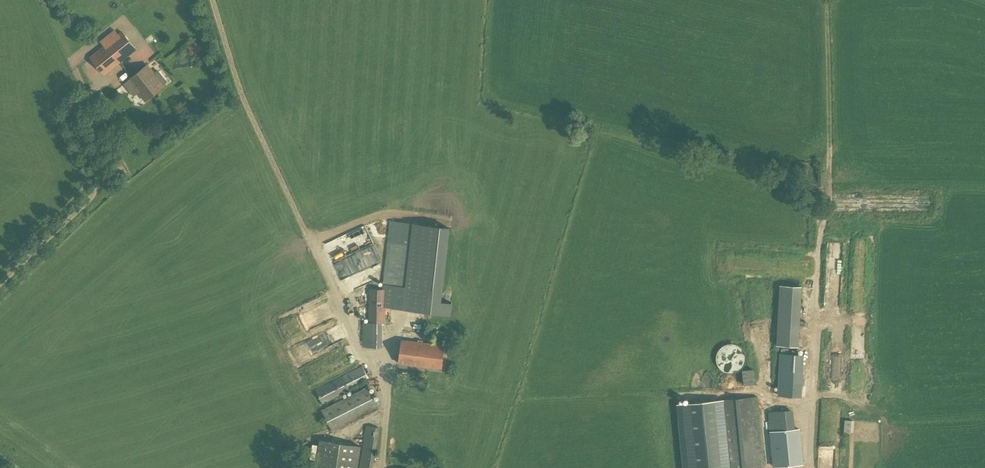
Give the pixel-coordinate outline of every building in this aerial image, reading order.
[(122,32),(106,45),(119,62),(136,48),(122,32)] [(186,45),(193,54),(202,46),(194,38),(186,45)] [(119,62),(106,45),(90,58),(104,74),(119,62)] [(145,66),(136,74),(152,94),(164,85),(164,84),(168,81),(158,69),(152,74),(145,66)] [(152,94),(136,74),(129,80),(125,84),(134,95),(139,92),(145,100),(152,94)] [(363,322),(363,346),(382,347),(382,323),(386,323),(386,307),(451,314),(452,302),(441,301),(450,227),(433,225),(390,220),(382,289),(369,289),(369,322),(363,322)] [(341,279),(382,261),(366,225),(325,243),(341,279)] [(778,315),(776,346),(799,347),(801,316),(798,316),(798,310),(778,309),(777,315),(778,315)] [(402,339),(399,362),(442,368),(445,345),(402,339)] [(725,345),(724,345),(722,346),(722,347),(721,347),(719,349),(719,350),(718,352),(717,352),(717,353),(717,355),(716,356),(716,357),(716,358),(716,360),(716,361),(717,362),(717,363),(718,364),(719,366),(719,367),(721,369),(722,370),(723,371),(725,372),(726,372),(728,373),(730,373),(732,373),(733,373),(735,372),(737,372),(739,371),(740,370),(741,369),(742,367),(743,366),(744,364),(745,362),(745,361),(746,360),(746,358),(746,357),(745,356),(745,354),(745,353),(744,351),(743,350),(742,349),(741,348),(740,346),(738,346),(738,345),(736,344),(735,344),(734,344),(733,344),(732,343),(731,343),(730,343),(728,344),(726,344),(725,345)] [(778,394),(802,397),(804,354),(788,353),(788,349),(781,348),(781,353),(780,353),(778,394)] [(363,365),(316,389),(323,403),(351,389),(350,387),(369,377),(363,365)] [(322,409),(333,432),(379,408),(368,386),(322,409)] [(717,400),(680,404),(686,467),(764,467),(765,467),(758,396),(717,400)] [(844,431),(854,431),(854,419),(844,419),(844,431)] [(360,467),(373,467),(379,428),(366,426),(360,467)] [(795,429),(771,432),(774,466),(803,464),(800,428),(795,429)] [(361,445),(320,439),(315,467),(357,467),(361,445)]
